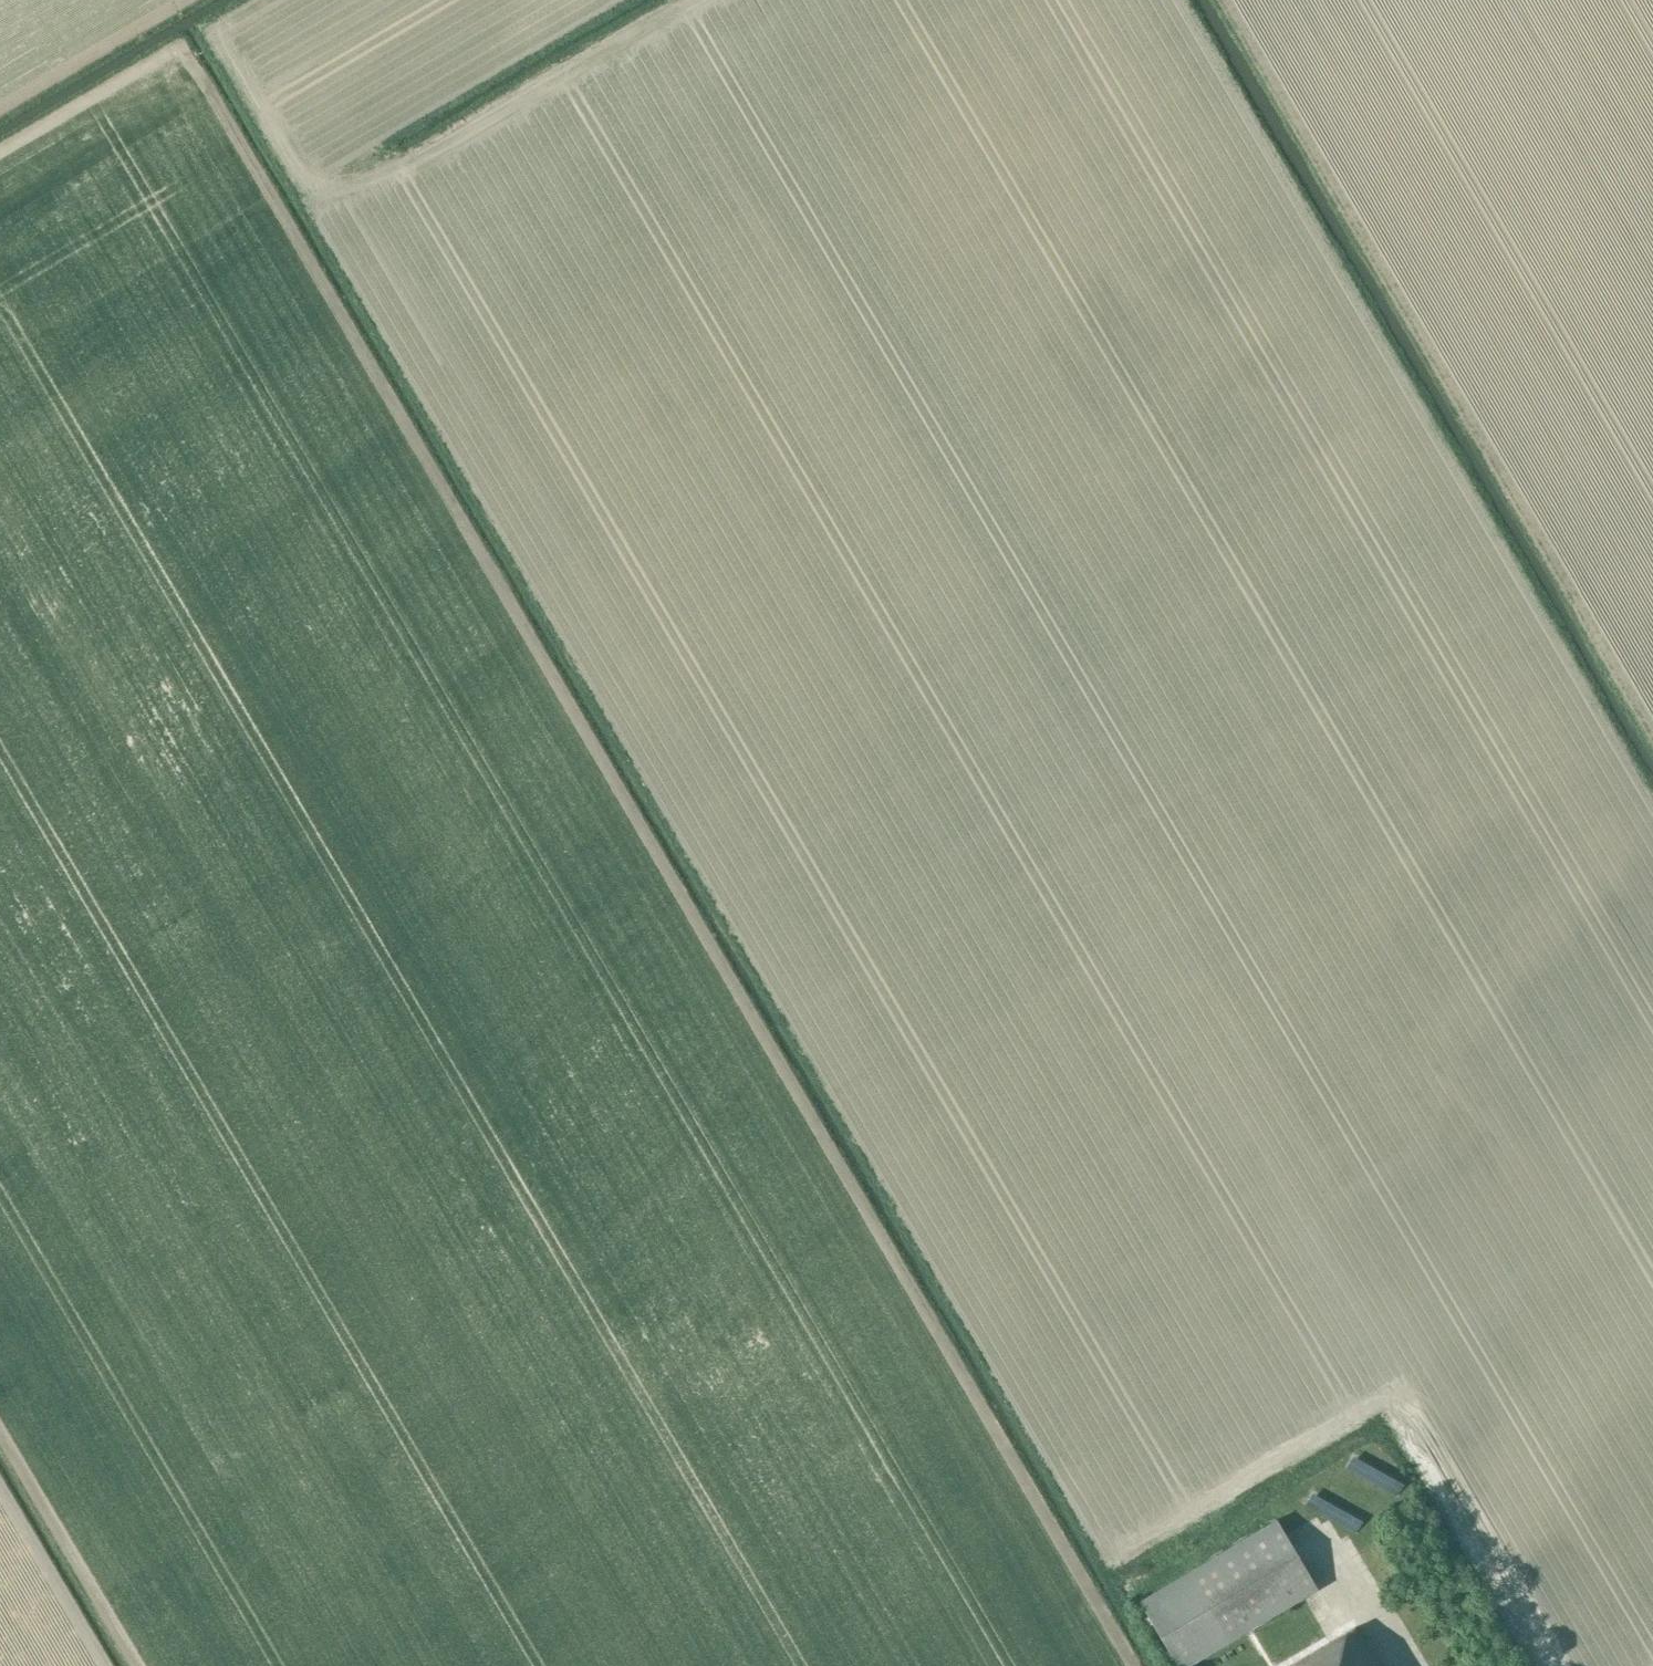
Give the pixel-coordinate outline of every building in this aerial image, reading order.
[(1277,1519),(1139,1601),(1177,1665),(1187,1665),(1318,1589),(1277,1519)]
